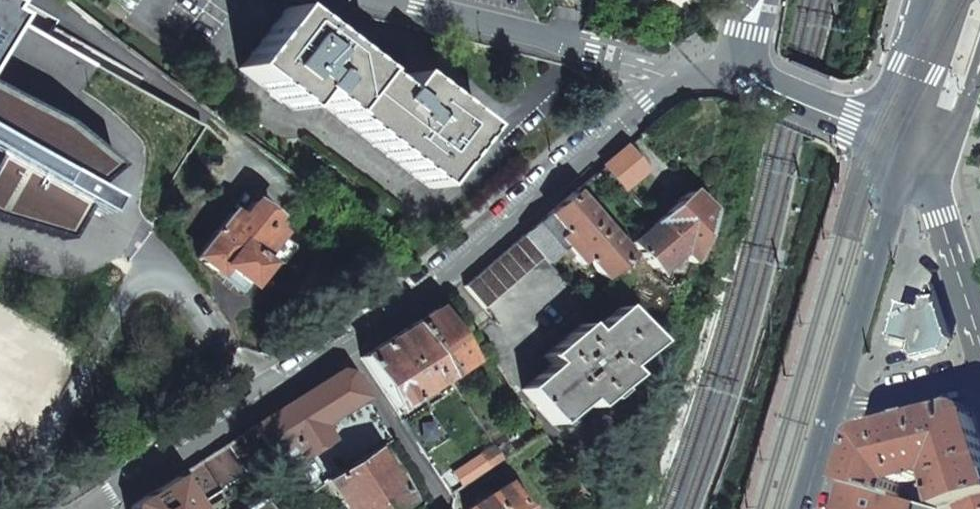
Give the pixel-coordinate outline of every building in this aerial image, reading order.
[(705,14),(721,0),(698,0),(697,4),(701,9),(705,14)] [(306,94),(430,188),(476,129),(441,102),(406,75),(393,92),(285,9),(239,69),(293,111),(306,94)] [(64,234),(77,204),(100,212),(107,197),(83,183),(103,166),(55,128),(0,101),(0,217),(64,234)] [(604,166),(623,189),(643,171),(634,160),(624,148),(604,166)] [(591,176),(613,198),(623,189),(604,166),(591,176)] [(629,244),(652,270),(658,265),(662,270),(674,258),(670,254),(674,250),(687,265),(705,214),(686,193),(672,205),(652,222),(629,244)] [(589,264),(602,280),(604,278),(628,257),(570,194),(546,215),(522,236),(539,258),(547,265),(565,249),(583,270),(589,264)] [(643,212),(652,222),(672,205),(663,194),(643,212)] [(196,256),(196,259),(239,291),(244,284),(244,285),(248,285),(267,260),(275,265),(278,265),(289,250),(289,246),(275,236),(277,233),(266,224),(270,218),(251,203),(238,217),(230,212),(196,256)] [(473,298),(482,309),(539,258),(522,236),(463,287),(473,298)] [(901,304),(891,338),(912,344),(909,354),(915,361),(943,353),(951,340),(933,285),(929,286),(922,310),(901,304)] [(521,390),(552,426),(581,401),(588,409),(624,377),(617,369),(646,344),(614,308),(586,333),(579,325),(543,357),(549,365),(521,390)] [(445,376),(446,378),(470,362),(435,310),(423,318),(411,325),(445,376)] [(360,358),(394,410),(445,376),(411,325),(385,342),(360,358)] [(274,458),(277,463),(295,451),(300,459),(329,441),(319,426),(362,398),(347,374),(338,372),(296,400),(253,427),(274,458)] [(946,508),(953,508),(961,506),(979,500),(979,429),(976,417),(963,410),(925,419),(942,474),(941,474),(946,479),(943,485),(946,508)] [(849,484),(895,498),(902,483),(941,474),(942,474),(925,419),(870,433),(861,441),(855,463),(849,484)] [(174,478),(194,508),(274,458),(253,427),(174,478)] [(456,471),(465,484),(500,460),(501,460),(492,446),(456,471)] [(300,499),(318,487),(300,459),(295,451),(277,463),(289,482),(300,499)] [(405,502),(372,451),(325,482),(340,505),(335,508),(394,508),(405,502)] [(194,508),(174,478),(130,506),(130,508),(194,508)] [(300,499),(289,482),(247,508),(307,508),(300,499)] [(842,508),(931,508),(895,498),(849,484),(844,502),(842,508)] [(504,485),(466,508),(519,508),(504,485)] [(563,491),(570,500),(578,494),(572,485),(563,491)] [(961,506),(962,508),(979,508),(979,500),(961,506)]
